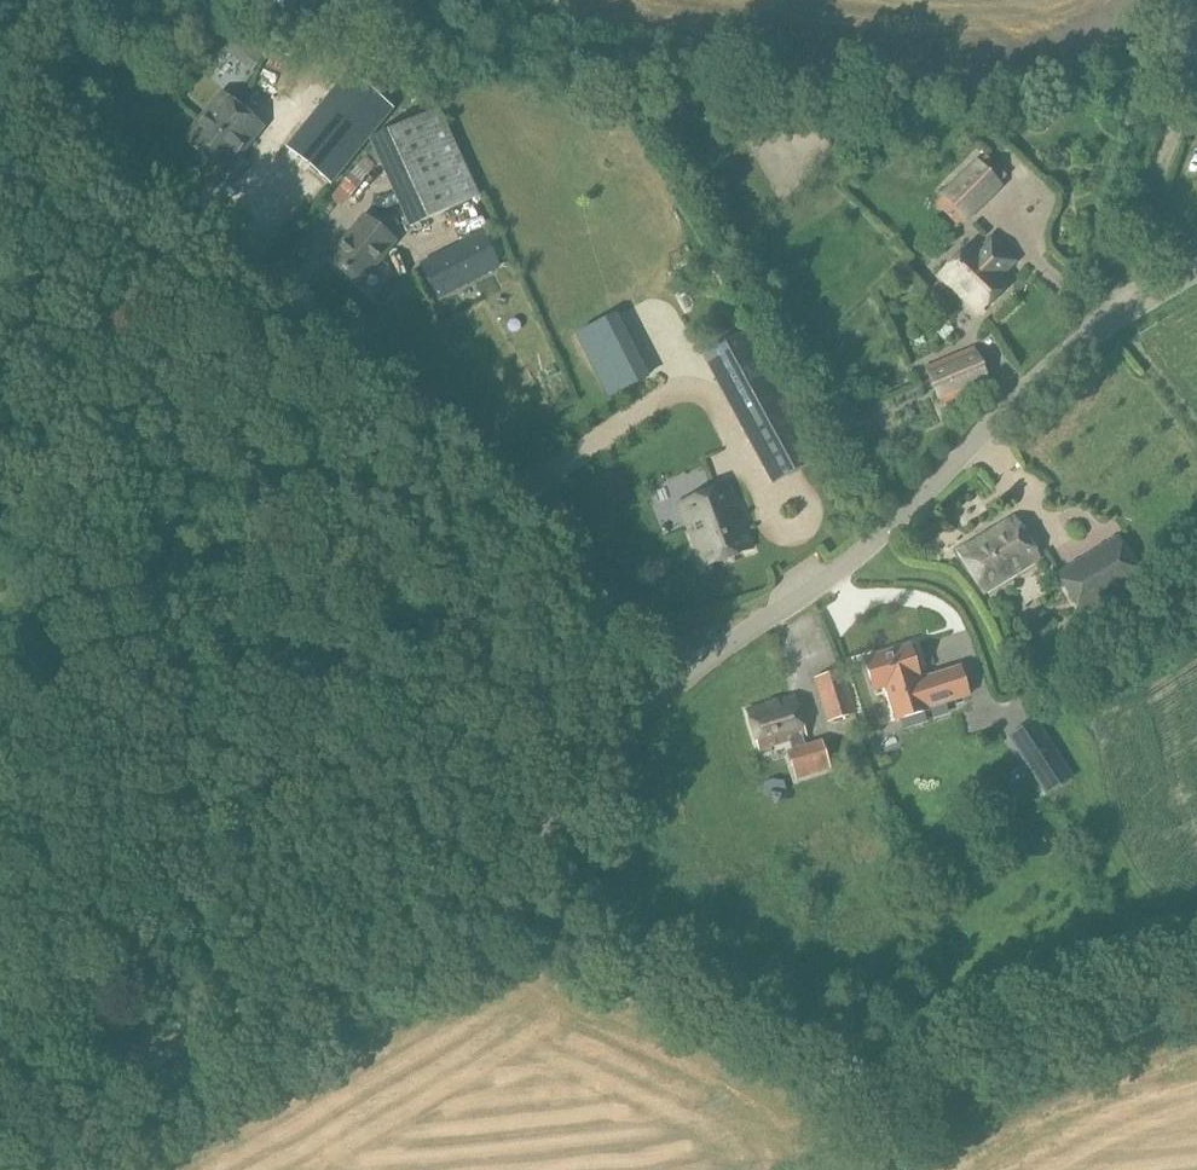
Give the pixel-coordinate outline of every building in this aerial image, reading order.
[(234,38),(224,51),(237,62),(252,43),(241,35),(238,33),(234,38)] [(347,72),(285,147),(331,185),(393,109),(347,72)] [(225,174),(260,128),(222,96),(186,142),(225,174)] [(416,225),(479,197),(442,112),(378,140),(416,225)] [(999,187),(975,162),(941,197),(965,221),(999,187)] [(359,289),(397,242),(362,214),(324,261),(359,289)] [(480,231),(419,263),(438,299),(498,266),(480,231)] [(967,249),(940,276),(979,315),(1005,288),(993,276),(998,271),(1001,274),(1010,264),(989,243),(975,258),(967,249)] [(591,323),(614,390),(655,375),(632,309),(591,323)] [(770,480),(815,456),(746,330),(701,355),(770,480)] [(939,400),(982,383),(970,353),(927,370),(939,400)] [(679,503),(703,567),(751,549),(741,520),(745,518),(740,504),(735,506),(727,485),(679,503)] [(986,594),(1037,561),(1013,521),(961,554),(986,594)] [(1082,608),(1139,575),(1121,543),(1064,576),(1082,608)] [(958,665),(919,677),(910,644),(864,658),(874,690),(885,687),(895,720),(927,710),(927,708),(967,696),(958,665)] [(842,670),(813,679),(827,723),(855,714),(842,670)] [(805,746),(802,737),(804,736),(793,696),(747,710),(760,749),(790,740),(793,750),(787,752),(795,779),(830,768),(822,741),(805,746)] [(1043,732),(1017,750),(1045,793),(1072,776),(1043,732)]
